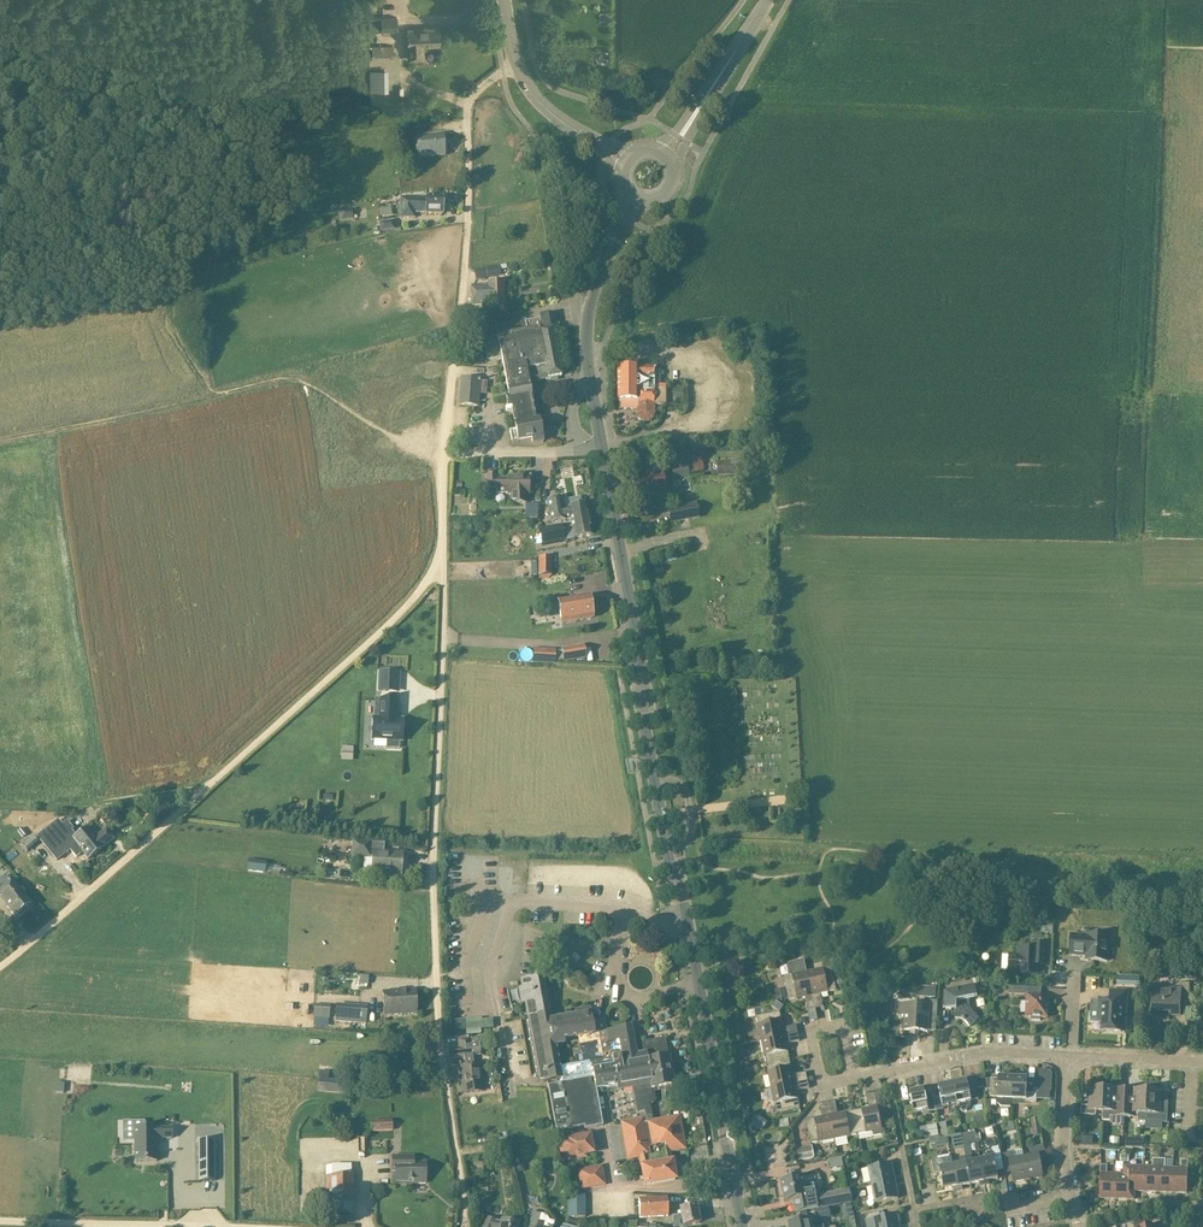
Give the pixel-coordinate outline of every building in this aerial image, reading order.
[(397,30),(397,16),(368,18),(369,31),(383,30),(383,34),(394,34),(394,30),(397,30)] [(408,60),(423,60),(423,46),(439,45),(438,27),(407,29),(408,54),(408,60)] [(393,55),(392,45),(372,46),(372,58),(393,57),(393,55)] [(370,91),(384,91),(384,70),(370,70),(370,91)] [(414,142),(412,142),(413,145),(415,164),(425,163),(425,164),(447,161),(446,146),(445,138),(437,139),(414,142)] [(426,196),(425,198),(400,197),(400,218),(415,218),(415,213),(425,214),(444,215),(444,197),(426,196)] [(341,220),(353,219),(352,209),(346,209),(346,206),(340,207),(341,220)] [(394,228),(393,221),(379,223),(380,232),(394,230),(394,232),(401,231),(400,227),(394,228)] [(473,281),(479,281),(479,280),(488,278),(488,279),(497,278),(496,268),(476,272),(471,273),(473,281)] [(472,305),(481,305),(488,305),(488,306),(503,305),(503,283),(488,284),(488,285),(471,286),(472,305)] [(561,377),(552,330),(559,329),(556,315),(539,318),(540,320),(526,323),(525,320),(496,326),(498,336),(483,339),(487,361),(501,359),(505,379),(508,395),(509,399),(506,400),(507,410),(511,409),(518,443),(532,440),(533,445),(543,443),(539,421),(536,422),(531,395),(530,391),(529,383),(561,377)] [(618,410),(636,410),(636,414),(638,419),(642,423),(648,423),(653,419),(655,415),(655,405),(663,405),(666,405),(666,385),(660,385),(660,371),(654,371),(654,368),(638,368),(617,368),(617,401),(618,401),(618,410)] [(463,379),(460,379),(457,406),(469,407),(478,408),(479,403),(481,381),(463,379)] [(669,461),(673,479),(690,475),(704,471),(701,459),(692,457),(686,459),(686,457),(669,461)] [(739,476),(738,461),(721,462),(722,477),(739,476)] [(486,471),(487,489),(496,489),(496,494),(508,494),(508,496),(512,496),(512,505),(526,505),(526,495),(529,495),(529,478),(508,478),(497,478),(496,471),(486,471)] [(665,494),(660,472),(632,478),(636,500),(665,494)] [(550,524),(569,521),(570,524),(590,520),(587,504),(564,508),(562,498),(546,501),(550,524)] [(679,507),(669,508),(672,522),(672,524),(681,523),(690,521),(693,521),(691,505),(679,507)] [(570,524),(571,528),(548,533),(551,552),(576,547),(574,539),(593,536),(590,520),(570,524)] [(538,578),(538,592),(551,593),(551,592),(567,590),(565,574),(552,576),(552,557),(538,557),(538,558),(538,578)] [(569,600),(559,602),(562,624),(593,619),(590,597),(569,600)] [(563,650),(565,662),(586,659),(584,646),(563,650)] [(545,651),(544,664),(555,664),(555,662),(555,653),(555,651),(545,651)] [(386,693),(398,693),(398,671),(386,671),(386,693)] [(386,741),(386,749),(399,749),(399,741),(402,742),(403,720),(397,720),(398,701),(380,701),(379,719),(374,718),(373,740),(386,741)] [(61,840),(73,830),(66,821),(61,825),(57,821),(50,827),(61,840)] [(96,837),(88,827),(72,840),(87,860),(114,840),(106,830),(96,837)] [(22,828),(18,832),(23,838),(27,834),(22,828)] [(403,854),(384,853),(385,844),(371,843),(372,842),(352,841),(351,857),(372,859),(371,874),(401,876),(403,854)] [(265,862),(250,860),(248,872),(263,874),(265,862)] [(15,882),(0,893),(0,898),(14,917),(32,904),(15,882)] [(1088,935),(1087,936),(1071,935),(1070,955),(1086,957),(1086,961),(1108,962),(1109,936),(1088,935)] [(1019,949),(1018,954),(1009,954),(1008,973),(1040,975),(1040,966),(1048,966),(1049,946),(1032,945),(1032,950),(1019,949)] [(808,972),(807,973),(804,960),(788,964),(790,976),(784,977),(789,1001),(805,998),(808,1011),(815,1009),(808,972)] [(820,995),(829,993),(836,991),(831,967),(808,972),(815,1009),(823,1007),(820,995)] [(1132,986),(1132,975),(1117,975),(1116,985),(1132,986)] [(665,1039),(642,1043),(642,1045),(639,1046),(634,1047),(631,1027),(608,1031),(605,1019),(600,1020),(597,1020),(597,1023),(592,1024),(590,1009),(578,1012),(579,1016),(552,1021),(547,995),(550,995),(549,993),(549,991),(549,989),(548,985),(545,986),(544,976),(533,978),(524,980),(525,984),(526,988),(522,988),(524,1002),(528,1001),(531,1016),(527,1017),(539,1084),(557,1081),(558,1085),(549,1087),(556,1130),(565,1129),(565,1131),(584,1127),(584,1129),(603,1126),(597,1092),(602,1091),(602,1089),(607,1088),(614,1087),(614,1089),(616,1088),(617,1093),(633,1090),(636,1113),(644,1112),(645,1117),(653,1116),(650,1105),(652,1105),(655,1101),(653,1090),(674,1086),(673,1083),(668,1057),(665,1039)] [(1169,1019),(1169,1016),(1179,1017),(1180,1006),(1188,1006),(1189,983),(1181,983),(1181,990),(1153,989),(1152,1016),(1157,1016),(1157,1019),(1169,1019)] [(975,986),(945,992),(944,1009),(956,1010),(955,1019),(962,1019),(970,1027),(979,1019),(970,1009),(970,1000),(978,999),(975,986)] [(1009,995),(1027,995),(1027,988),(1010,987),(1009,995)] [(774,990),(776,999),(786,997),(784,988),(774,990)] [(417,1014),(415,990),(383,993),(384,1016),(417,1014)] [(1110,992),(1110,1002),(1099,1001),(1098,1008),(1103,1009),(1102,1024),(1101,1031),(1125,1033),(1127,992),(1110,992)] [(1026,1018),(1031,1018),(1031,1021),(1040,1021),(1040,1019),(1048,1019),(1049,1005),(1041,1004),(1041,996),(1027,995),(1026,1018)] [(904,1031),(911,1031),(910,1036),(920,1037),(920,1032),(928,1032),(929,1016),(937,1016),(937,1002),(927,1001),(927,1007),(900,1005),(900,1016),(905,1016),(904,1031)] [(313,1018),(329,1019),(330,1006),(314,1005),(313,1018)] [(366,1025),(367,1007),(336,1005),(335,1023),(366,1025)] [(783,1029),(782,1021),(780,1012),(756,1017),(758,1026),(761,1041),(798,1034),(796,1026),(783,1029)] [(465,1020),(466,1036),(470,1036),(481,1035),(481,1029),(492,1029),(492,1021),(481,1021),(481,1020),(465,1020)] [(788,1053),(787,1044),(799,1042),(798,1034),(761,1041),(765,1057),(766,1065),(790,1060),(788,1053)] [(464,1058),(465,1067),(461,1067),(462,1079),(464,1094),(482,1092),(478,1065),(474,1066),(473,1057),(481,1056),(480,1046),(482,1046),(481,1037),(470,1039),(457,1040),(458,1047),(450,1049),(452,1059),(464,1058)] [(766,1065),(768,1073),(771,1088),(808,1081),(806,1073),(793,1076),(792,1068),(791,1068),(790,1060),(766,1065)] [(978,1099),(976,1090),(983,1089),(982,1075),(960,1080),(961,1082),(953,1084),(957,1105),(958,1110),(962,1112),(967,1111),(971,1106),(970,1102),(971,1102),(971,1101),(978,1099)] [(997,1099),(998,1099),(998,1105),(1001,1108),(1010,1108),(1011,1100),(1012,1100),(1013,1078),(1006,1078),(1006,1075),(999,1075),(999,1077),(999,1079),(985,1079),(984,1090),(990,1090),(990,1098),(997,1098),(997,1099)] [(1035,1081),(1028,1081),(1028,1076),(1021,1075),(1021,1079),(1013,1078),(1012,1100),(1027,1101),(1037,1101),(1037,1094),(1035,1094),(1035,1081)] [(319,1079),(318,1092),(345,1095),(346,1082),(319,1079)] [(800,1107),(797,1091),(809,1089),(808,1081),(771,1088),(776,1113),(800,1107)] [(943,1108),(957,1105),(953,1084),(952,1081),(938,1084),(938,1087),(939,1089),(933,1090),(937,1111),(943,1110),(943,1108)] [(929,1113),(936,1111),(937,1111),(933,1090),(925,1092),(924,1087),(909,1090),(910,1093),(914,1114),(923,1112),(924,1115),(929,1114),(929,1113)] [(1096,1112),(1102,1112),(1104,1090),(1090,1089),(1089,1107),(1082,1106),(1081,1115),(1096,1116),(1096,1112)] [(1115,1090),(1104,1090),(1102,1112),(1102,1121),(1110,1122),(1111,1117),(1112,1117),(1112,1119),(1124,1120),(1125,1091),(1115,1090)] [(1134,1091),(1125,1091),(1124,1120),(1136,1120),(1136,1118),(1138,1118),(1138,1122),(1145,1122),(1147,1092),(1134,1091)] [(1161,1093),(1147,1092),(1145,1122),(1167,1123),(1169,1093),(1161,1093)] [(866,1134),(872,1133),(873,1137),(886,1135),(884,1129),(882,1130),(878,1107),(877,1107),(875,1094),(867,1096),(869,1108),(861,1110),(854,1112),(858,1135),(866,1133),(866,1134)] [(854,1112),(846,1113),(838,1114),(835,1102),(828,1103),(835,1140),(851,1137),(851,1136),(858,1135),(854,1112)] [(814,1119),(806,1121),(811,1144),(819,1143),(835,1140),(828,1103),(820,1105),(822,1117),(814,1119)] [(763,1130),(767,1122),(754,1115),(750,1123),(763,1130)] [(372,1133),(393,1132),(393,1120),(388,1120),(388,1116),(381,1116),(381,1121),(372,1121),(372,1133)] [(679,1118),(654,1122),(653,1116),(645,1117),(640,1118),(641,1121),(621,1124),(628,1160),(639,1158),(641,1168),(644,1186),(675,1181),(672,1162),(671,1162),(669,1152),(684,1150),(684,1149),(679,1118)] [(1043,1136),(1039,1118),(1031,1120),(1034,1137),(1043,1136)] [(925,1126),(926,1137),(937,1136),(936,1125),(925,1126)] [(134,1128),(134,1163),(157,1163),(157,1140),(173,1140),(173,1127),(134,1128)] [(954,1150),(963,1148),(963,1143),(961,1136),(951,1138),(954,1150)] [(586,1137),(567,1141),(558,1142),(562,1163),(582,1159),(587,1159),(586,1155),(592,1154),(592,1151),(589,1137),(586,1137)] [(1125,1147),(1142,1147),(1142,1139),(1126,1138),(1125,1147)] [(215,1141),(198,1141),(198,1181),(215,1181),(215,1141)] [(981,1161),(972,1163),(971,1156),(973,1156),(970,1144),(968,1142),(963,1143),(963,1148),(965,1157),(971,1185),(985,1182),(981,1161)] [(935,1159),(950,1156),(948,1145),(933,1148),(935,1159)] [(814,1158),(812,1147),(796,1150),(799,1161),(814,1158)] [(1032,1158),(1024,1159),(1028,1181),(1043,1178),(1040,1167),(1039,1163),(1038,1159),(1045,1157),(1044,1147),(1030,1150),(1032,1158)] [(986,1153),(988,1159),(981,1161),(985,1182),(998,1179),(994,1158),(993,1151),(986,1153)] [(1014,1184),(1028,1181),(1024,1159),(1016,1161),(1015,1153),(1009,1154),(1001,1155),(1004,1170),(1011,1168),(1014,1184)] [(426,1163),(414,1163),(414,1157),(392,1157),(392,1172),(395,1172),(395,1183),(413,1183),(413,1184),(426,1184),(426,1163)] [(935,1174),(940,1173),(943,1190),(958,1187),(954,1166),(953,1166),(951,1157),(932,1161),(933,1164),(935,1174)] [(961,1165),(954,1166),(958,1187),(971,1185),(965,1157),(959,1158),(961,1165)] [(1153,1159),(1153,1168),(1144,1168),(1143,1192),(1158,1193),(1159,1160),(1153,1159)] [(1173,1169),(1165,1168),(1165,1160),(1159,1160),(1158,1193),(1172,1193),(1173,1169)] [(1188,1174),(1188,1169),(1188,1161),(1182,1161),(1181,1169),(1173,1169),(1172,1193),(1187,1194),(1187,1184),(1195,1184),(1195,1174),(1188,1174)] [(868,1168),(872,1186),(895,1181),(891,1164),(868,1168)] [(326,1166),(326,1176),(353,1176),(353,1165),(326,1166)] [(577,1171),(581,1191),(585,1190),(606,1186),(602,1166),(584,1170),(577,1171)] [(1101,1166),(1100,1174),(1099,1199),(1114,1199),(1115,1175),(1107,1174),(1107,1166),(1101,1166)] [(1123,1175),(1115,1175),(1114,1199),(1128,1200),(1130,1167),(1123,1167),(1123,1175)] [(1144,1168),(1130,1167),(1128,1200),(1134,1200),(1135,1192),(1143,1192),(1144,1168)] [(326,1176),(326,1216),(353,1216),(353,1176),(326,1176)] [(803,1178),(782,1182),(784,1191),(783,1191),(784,1198),(785,1198),(786,1202),(793,1200),(796,1213),(800,1213),(820,1209),(819,1203),(816,1191),(815,1191),(814,1185),(805,1187),(803,1178)] [(899,1199),(895,1181),(872,1186),(875,1204),(899,1199)] [(850,1190),(818,1196),(820,1203),(821,1209),(821,1210),(845,1205),(852,1204),(853,1204),(850,1190)] [(581,1218),(586,1218),(585,1196),(567,1196),(568,1219),(581,1218)] [(667,1198),(639,1199),(640,1218),(668,1217),(667,1198)] [(699,1221),(701,1221),(700,1215),(698,1216),(696,1207),(679,1210),(681,1216),(672,1218),(674,1226),(684,1226),(700,1224),(699,1221)] [(544,1223),(539,1222),(541,1215),(532,1213),(529,1222),(528,1226),(543,1226),(544,1223)] [(875,1226),(899,1226),(897,1214),(874,1219),(875,1226)] [(500,1223),(500,1222),(494,1221),(494,1220),(487,1218),(483,1226),(520,1226),(514,1219),(508,1224),(500,1223)]
